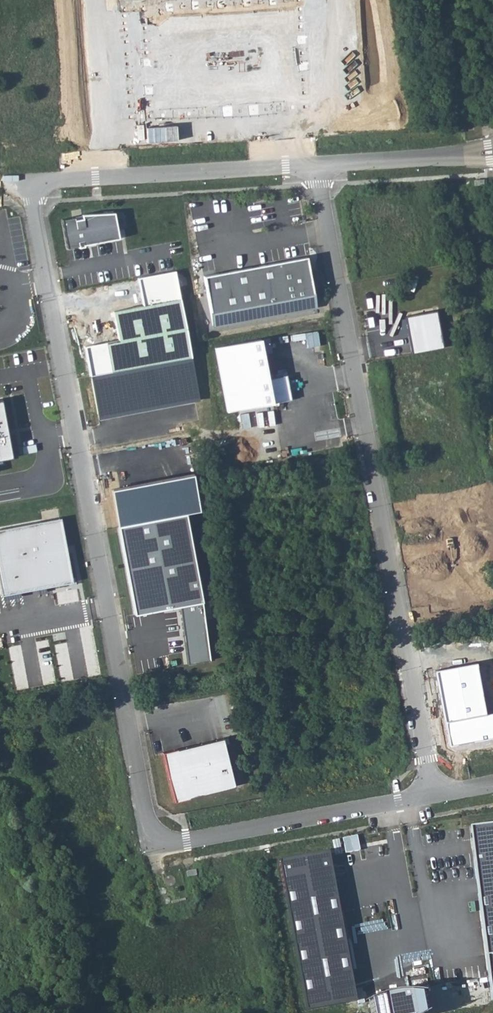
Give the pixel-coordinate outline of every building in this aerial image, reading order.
[(60,218),(66,247),(77,245),(78,246),(83,245),(83,244),(118,237),(113,211),(81,213),(81,214),(60,218)] [(306,256),(203,275),(212,324),(315,305),(306,256)] [(174,269),(138,276),(143,304),(112,310),(118,341),(86,347),(100,418),(199,399),(174,269)] [(438,310),(407,315),(414,352),(444,346),(438,310)] [(261,339),(215,348),(228,411),(291,398),(287,375),(269,378),(261,339)] [(14,455),(3,398),(0,399),(0,459),(14,455)] [(192,475),(111,490),(135,613),(179,606),(188,663),(209,661),(202,602),(184,513),(198,511),(192,475)] [(0,532),(0,600),(72,585),(59,520),(0,532)] [(435,671),(447,746),(492,739),(492,712),(484,713),(476,664),(435,671)] [(231,738),(164,751),(174,801),(235,789),(227,744),(232,743),(231,738)] [(474,817),(491,994),(492,993),(492,815),(474,817)] [(275,875),(301,1012),(352,1012),(353,1012),(326,866),(275,875)] [(439,989),(446,1012),(448,1012),(462,1009),(458,997),(466,995),(462,982),(439,989)]
